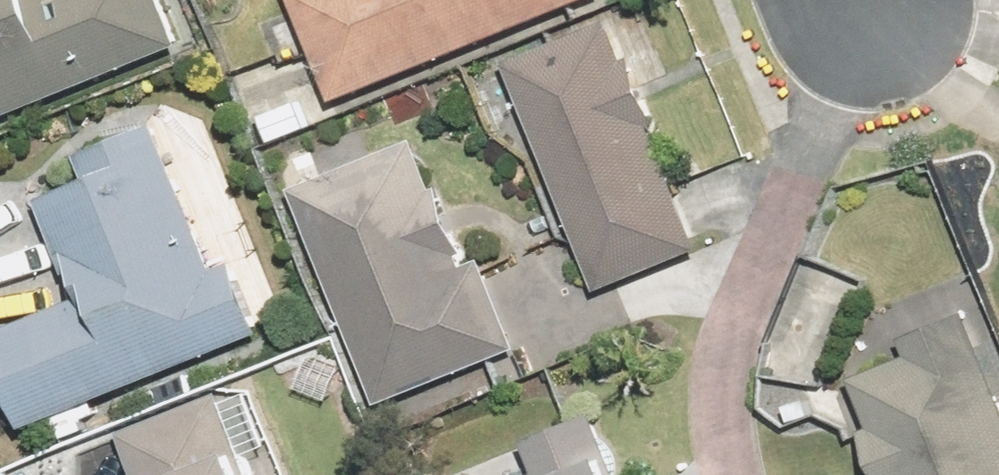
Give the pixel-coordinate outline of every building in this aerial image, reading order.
[(191,49),(171,0),(0,0),(0,128),(191,49)] [(345,106),(599,0),(301,0),(345,106)] [(614,24),(514,66),(611,296),(711,254),(659,131),(669,126),(641,58),(631,62),(614,24)] [(0,338),(0,353),(35,437),(272,338),(242,266),(224,274),(162,127),(85,160),(95,185),(47,205),(87,302),(0,338)] [(419,141),(299,191),(391,409),(526,353),(488,262),(470,270),(467,262),(477,258),(448,190),(441,193),(419,141)] [(850,381),(870,430),(855,436),(871,474),(998,474),(998,392),(969,315),(898,342),(904,360),(850,381)] [(615,449),(599,411),(530,439),(542,474),(626,474),(615,449)] [(214,474),(253,474),(247,461),(214,474)]
